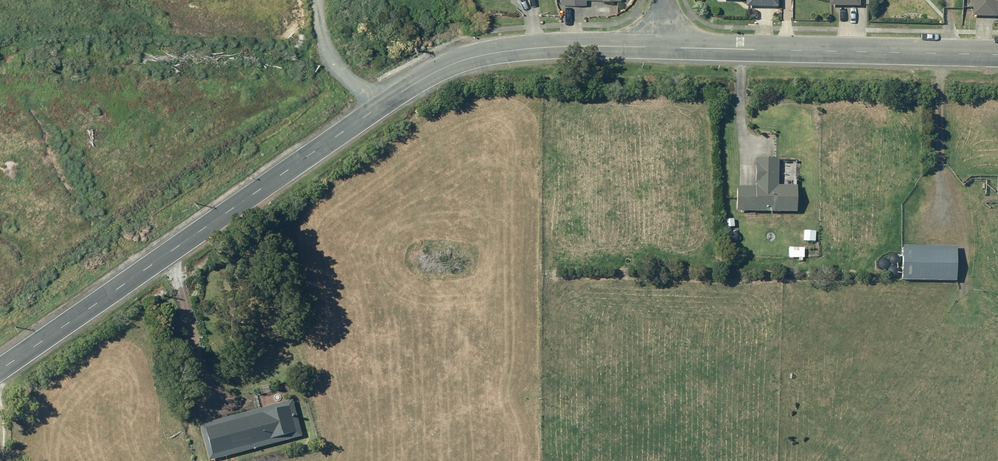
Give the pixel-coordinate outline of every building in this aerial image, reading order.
[(970,17),(994,17),(994,4),(997,4),(997,0),(971,0),(970,17)] [(735,185),(734,209),(794,210),(794,184),(776,184),(776,157),(754,157),(754,185),(735,185)] [(901,244),(901,278),(955,279),(955,244),(901,244)] [(802,246),(787,246),(787,256),(798,256),(798,259),(803,259),(802,246)] [(292,404),(208,426),(215,453),(299,431),(292,404)]
